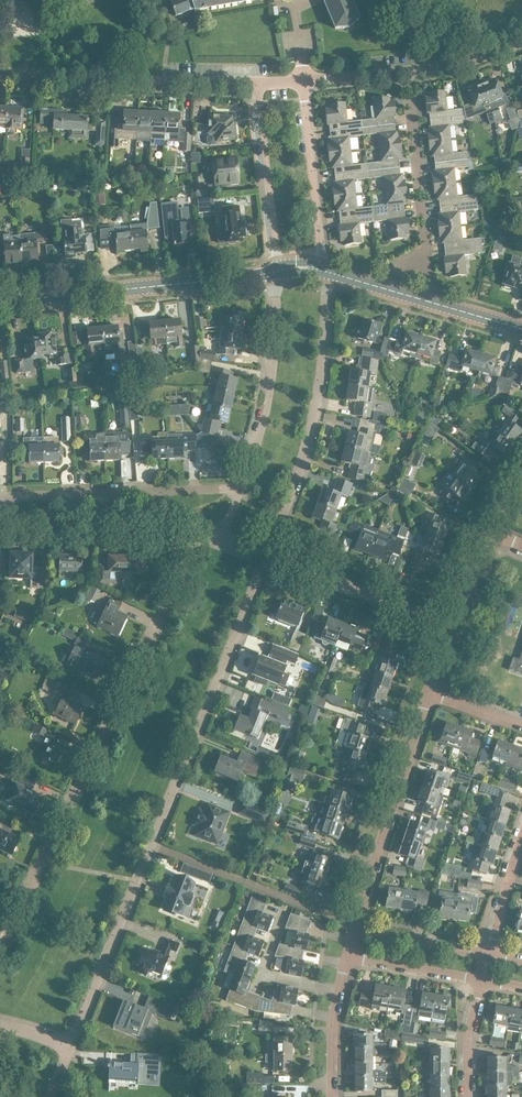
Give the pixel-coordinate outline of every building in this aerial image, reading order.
[(170,2),(176,16),(194,9),(194,10),(256,0),(175,0),(170,2)] [(335,29),(349,28),(359,19),(351,0),(323,0),(335,29)] [(502,97),(495,79),(494,80),(492,79),(488,81),(487,82),(486,83),(486,84),(482,85),(494,117),(495,122),(495,124),(503,121),(497,107),(496,105),(493,106),(492,103),(495,102),(494,100),(502,97)] [(494,117),(482,85),(478,87),(477,86),(476,87),(474,86),(470,87),(470,89),(468,90),(474,107),(482,104),(483,107),(486,106),(487,108),(484,109),(485,112),(484,112),(487,119),(491,118),(492,123),(495,122),(494,117)] [(462,117),(461,109),(447,111),(445,91),(428,93),(429,100),(425,101),(427,114),(429,113),(430,120),(462,117)] [(373,99),(375,119),(361,121),(362,128),(394,124),(394,117),(396,117),(394,104),(390,105),(389,97),(373,99)] [(510,120),(517,117),(509,98),(503,101),(510,120)] [(327,125),(329,125),(330,132),(362,128),(361,121),(347,122),(345,102),(329,104),(329,112),(325,112),(327,125)] [(469,102),(462,103),(465,117),(472,116),(469,102)] [(21,109),(7,108),(6,128),(6,130),(22,131),(23,109),(21,109)] [(86,140),(87,124),(88,124),(88,121),(87,121),(87,118),(62,117),(62,111),(41,110),(40,124),(53,125),(53,130),(69,130),(69,139),(86,140)] [(137,113),(124,112),(123,127),(118,126),(118,130),(111,129),(110,147),(117,148),(118,138),(136,139),(137,132),(136,132),(137,113)] [(136,132),(137,132),(151,132),(152,113),(137,113),(136,132)] [(150,147),(156,147),(156,140),(164,140),(166,114),(152,113),(151,132),(150,147)] [(184,130),(179,130),(180,115),(166,114),(164,140),(183,141),(183,151),(189,151),(190,134),(184,133),(184,130)] [(219,116),(213,116),(213,117),(209,117),(208,133),(209,133),(209,138),(207,140),(208,146),(215,145),(217,142),(217,141),(222,141),(222,142),(229,141),(229,140),(234,139),(233,136),(234,136),(232,124),(231,118),(219,117),(219,116)] [(430,120),(430,127),(428,127),(429,137),(428,137),(428,142),(450,140),(449,126),(463,124),(463,123),(463,122),(462,117),(430,120)] [(96,144),(104,144),(105,125),(97,124),(96,144)] [(363,136),(377,134),(379,148),(401,145),(400,140),(398,140),(397,131),(395,131),(394,124),(362,128),(363,136)] [(350,151),(349,137),(363,136),(362,128),(330,132),(330,139),(328,139),(329,148),(327,149),(328,154),(350,151)] [(193,130),(193,138),(202,138),(202,130),(193,130)] [(428,142),(429,148),(431,147),(432,157),(434,157),(435,164),(467,160),(466,152),(452,154),(450,140),(428,142)] [(379,148),(380,162),(366,164),(367,171),(399,168),(399,161),(401,160),(399,151),(401,151),(401,145),(379,148)] [(366,164),(352,165),(350,151),(328,154),(329,159),(331,159),(332,168),(334,168),(334,175),(367,171),(366,164)] [(20,181),(28,181),(30,159),(21,159),(20,181)] [(236,159),(212,162),(215,185),(239,182),(236,159)] [(435,164),(435,171),(433,171),(434,180),(432,180),(433,186),(455,183),(454,169),(468,167),(467,160),(435,164)] [(368,179),(382,177),(383,191),(406,189),(405,183),(403,184),(402,174),(400,174),(399,168),(367,171),(368,179)] [(355,195),(354,180),(368,179),(367,171),(334,175),(335,182),(333,182),(334,192),(332,192),(333,197),(355,195)] [(196,198),(209,196),(207,186),(204,186),(203,174),(193,175),(196,198)] [(433,186),(434,191),(436,191),(437,200),(439,200),(439,207),(477,203),(476,195),(457,197),(455,183),(433,186)] [(98,190),(94,190),(96,205),(104,204),(101,185),(97,186),(98,190)] [(383,191),(385,205),(371,207),(372,215),(404,211),(404,204),(405,204),(404,194),(406,194),(406,189),(383,191)] [(371,207),(357,209),(355,195),(333,197),(334,203),(336,202),(337,212),(339,212),(339,218),(372,215),(371,207)] [(213,198),(197,199),(199,213),(214,212),(213,198)] [(146,232),(159,230),(156,203),(150,204),(147,224),(130,226),(133,250),(140,249),(141,253),(148,252),(147,249),(148,249),(146,232)] [(439,207),(440,214),(438,214),(439,223),(437,224),(438,229),(460,226),(459,212),(477,210),(477,203),(439,207)] [(177,206),(163,208),(164,221),(165,221),(165,226),(172,225),(174,244),(173,244),(174,246),(188,244),(186,224),(179,224),(177,206)] [(224,231),(218,231),(219,243),(228,242),(228,244),(236,243),(235,242),(237,241),(242,241),(242,237),(245,237),(243,223),(240,223),(238,207),(222,209),(224,231)] [(407,218),(405,218),(404,211),(372,215),(373,222),(387,221),(389,240),(405,238),(405,231),(408,231),(407,218)] [(361,244),(359,224),(373,222),(372,215),(339,218),(340,225),(338,226),(340,239),(344,238),(344,245),(361,244)] [(87,252),(87,251),(93,251),(92,234),(88,234),(83,234),(82,229),(81,221),(72,222),(71,220),(60,221),(62,232),(64,232),(65,239),(63,239),(65,257),(75,256),(75,253),(87,252)] [(37,260),(36,241),(49,240),(48,226),(41,227),(41,233),(19,235),(20,244),(22,262),(23,262),(24,263),(28,263),(29,261),(37,260)] [(114,228),(114,226),(99,228),(101,247),(116,245),(116,252),(133,250),(130,226),(114,228)] [(438,229),(439,234),(441,234),(442,243),(444,243),(444,250),(482,246),(481,238),(462,240),(460,226),(438,229)] [(20,244),(12,245),(12,243),(4,244),(6,264),(14,263),(15,264),(19,264),(21,262),(22,262),(20,244)] [(444,250),(445,257),(443,257),(445,270),(449,270),(449,277),(466,275),(464,256),(482,253),(482,246),(444,250)] [(521,261),(519,268),(509,265),(503,284),(504,285),(503,287),(511,289),(512,287),(513,287),(513,286),(518,287),(521,276),(521,261)] [(242,334),(243,314),(233,314),(233,316),(226,315),(226,326),(221,325),(220,332),(242,334)] [(180,320),(164,322),(166,338),(167,343),(175,342),(176,347),(182,346),(180,320)] [(364,321),(362,329),(358,328),(355,338),(373,343),(374,343),(379,344),(376,352),(383,354),(384,351),(387,339),(381,337),(380,339),(375,338),(379,325),(364,321)] [(164,322),(149,323),(151,346),(167,344),(166,338),(164,322)] [(106,354),(114,353),(124,352),(122,334),(118,334),(118,327),(110,327),(103,328),(102,328),(105,354),(106,354)] [(87,330),(88,337),(84,338),(85,346),(82,347),(83,357),(105,355),(105,354),(102,328),(101,328),(94,329),(87,330)] [(67,352),(57,353),(56,346),(55,346),(54,334),(47,334),(45,332),(41,333),(40,335),(38,335),(39,336),(41,355),(49,354),(50,358),(56,358),(57,365),(68,364),(67,352)] [(219,347),(218,347),(217,354),(233,355),(233,349),(241,349),(241,341),(244,341),(244,336),(242,335),(242,334),(220,332),(219,347)] [(420,338),(406,333),(404,342),(397,340),(394,352),(400,354),(402,350),(410,352),(409,357),(414,358),(420,338)] [(32,359),(41,358),(41,355),(39,336),(31,337),(31,339),(20,340),(21,347),(24,347),(25,352),(24,352),(25,360),(15,361),(16,373),(33,371),(32,359)] [(414,358),(421,360),(422,355),(431,358),(429,363),(436,364),(440,352),(433,350),(435,342),(420,338),(414,358)] [(198,347),(191,347),(193,363),(200,362),(200,359),(199,350),(198,347)] [(215,352),(199,350),(200,359),(213,361),(215,352)] [(480,355),(466,350),(463,359),(449,355),(446,367),(460,371),(461,366),(475,371),(480,355)] [(154,354),(136,356),(137,369),(156,367),(154,354)] [(475,371),(476,371),(474,378),(479,379),(481,372),(496,377),(499,367),(493,365),(495,359),(480,355),(475,371)] [(131,370),(137,369),(136,356),(129,357),(131,370)] [(348,385),(367,388),(369,373),(376,374),(378,361),(362,359),(361,368),(362,369),(362,372),(351,370),(348,385)] [(69,382),(77,382),(75,369),(68,369),(69,382)] [(85,381),(83,369),(76,370),(78,381),(85,381)] [(217,391),(233,395),(237,380),(228,378),(229,375),(230,375),(231,372),(215,369),(214,375),(220,376),(217,391)] [(505,379),(502,392),(508,394),(512,381),(521,384),(521,373),(509,369),(506,379),(505,379)] [(501,391),(502,392),(505,379),(498,377),(495,389),(492,388),(488,400),(499,397),(501,391)] [(354,415),(369,418),(374,389),(367,388),(348,385),(346,400),(357,402),(357,405),(355,406),(354,415)] [(13,408),(23,404),(21,389),(11,388),(13,408)] [(213,406),(230,410),(232,400),(231,399),(231,396),(233,396),(233,395),(217,391),(213,406)] [(434,402),(432,408),(440,410),(442,404),(434,402)] [(136,406),(128,408),(131,420),(138,419),(136,406)] [(213,406),(212,412),(206,411),(202,425),(197,424),(197,427),(201,433),(216,436),(218,426),(217,425),(218,422),(227,424),(230,410),(213,406)] [(498,434),(513,444),(521,432),(513,426),(520,415),(514,411),(514,412),(505,406),(501,411),(510,417),(498,434)] [(129,427),(128,414),(120,415),(120,428),(129,427)] [(84,416),(75,416),(76,429),(84,429),(84,416)] [(24,431),(23,418),(15,418),(15,431),(24,431)] [(62,418),(63,441),(70,441),(70,418),(62,418)] [(351,433),(347,448),(370,453),(375,431),(383,433),(385,425),(362,420),(358,435),(351,433)] [(439,430),(428,422),(421,433),(431,440),(439,430)] [(495,431),(486,444),(494,449),(504,456),(513,444),(498,434),(495,431)] [(119,433),(104,434),(105,460),(120,460),(119,452),(129,452),(129,433),(119,433)] [(105,460),(104,434),(89,435),(90,449),(87,449),(87,454),(90,453),(90,461),(105,460)] [(167,442),(168,458),(183,458),(182,449),(186,449),(186,450),(196,450),(196,434),(182,435),(182,439),(176,439),(176,442),(167,442)] [(139,436),(140,452),(149,452),(149,451),(152,450),(152,459),(168,458),(167,442),(158,442),(158,437),(152,437),(152,436),(139,436)] [(62,447),(58,448),(58,437),(43,438),(44,463),(59,462),(59,456),(62,456),(62,447)] [(29,463),(44,463),(43,438),(23,438),(23,450),(29,450),(29,463)] [(494,449),(486,444),(481,440),(477,445),(474,443),(471,448),(488,459),(494,449)] [(370,453),(347,448),(344,463),(351,464),(347,478),(362,482),(370,453)] [(413,452),(409,463),(420,467),(424,456),(413,452)] [(452,475),(471,489),(476,482),(478,483),(482,478),(473,471),(475,468),(476,469),(477,467),(465,458),(452,475)] [(471,489),(452,475),(440,493),(452,502),(454,500),(453,499),(455,496),(462,501),(471,489)] [(412,491),(415,485),(403,478),(400,484),(412,491)] [(335,489),(334,492),(325,490),(320,504),(336,510),(341,496),(347,498),(352,484),(337,479),(334,489),(335,489)] [(400,484),(396,491),(409,497),(412,491),(400,484)] [(336,510),(320,504),(317,511),(315,511),(313,517),(323,521),(322,524),(321,524),(320,527),(334,532),(337,526),(331,524),(336,510)] [(425,536),(441,541),(446,527),(438,524),(439,521),(440,521),(441,518),(427,513),(424,520),(430,522),(425,536)] [(352,521),(346,535),(352,537),(355,538),(358,539),(355,547),(369,552),(375,537),(378,531),(370,528),(358,523),(352,521)] [(375,537),(369,552),(384,558),(387,550),(390,551),(390,552),(398,555),(404,541),(392,536),(378,531),(375,537)] [(441,541),(425,536),(420,550),(417,549),(411,566),(422,570),(427,556),(426,556),(427,553),(437,557),(440,550),(438,549),(441,541)] [(28,560),(26,558),(26,554),(10,554),(9,578),(30,579),(30,588),(46,589),(47,570),(31,570),(32,560),(28,560)] [(59,572),(59,579),(73,579),(73,572),(82,572),(83,556),(59,555),(59,572)] [(100,565),(99,583),(113,583),(119,583),(119,576),(130,577),(131,572),(140,573),(141,567),(141,566),(146,566),(146,558),(109,557),(108,566),(100,565)] [(93,586),(89,593),(97,597),(100,590),(93,586)] [(94,624),(102,627),(104,623),(112,628),(110,632),(118,635),(127,617),(117,612),(120,606),(110,601),(103,614),(100,612),(94,624)] [(304,609),(282,601),(275,618),(297,627),(304,609)] [(318,608),(315,615),(321,617),(324,610),(318,608)] [(35,615),(20,609),(17,618),(32,624),(35,615)] [(313,639),(334,646),(336,640),(342,624),(328,619),(325,626),(319,624),(315,635),(313,639)] [(350,648),(359,652),(364,640),(358,638),(358,637),(355,635),(357,627),(351,625),(350,627),(342,624),(336,640),(351,645),(350,648)] [(294,631),(288,648),(299,653),(305,636),(294,631)] [(96,679),(105,662),(93,656),(97,647),(78,638),(75,645),(77,646),(72,656),(71,656),(67,665),(96,679)] [(379,654),(382,655),(376,673),(391,678),(394,670),(396,671),(399,664),(388,661),(389,657),(390,658),(395,644),(383,641),(379,654)] [(285,667),(287,661),(294,664),(298,655),(273,646),(270,654),(271,655),(269,660),(260,657),(253,675),(257,676),(255,681),(265,685),(267,680),(278,685),(279,684),(284,686),(288,676),(283,674),(285,667)] [(508,670),(521,675),(521,650),(519,659),(512,657),(508,670)] [(337,660),(330,657),(326,669),(333,672),(337,660)] [(370,671),(365,685),(371,687),(387,692),(391,678),(376,673),(370,671)] [(63,698),(62,699),(55,714),(75,723),(83,707),(69,701),(75,689),(56,679),(53,686),(66,693),(63,698)] [(365,685),(358,706),(361,707),(373,711),(375,704),(382,706),(387,692),(371,687),(365,685)] [(239,717),(234,729),(258,739),(269,713),(286,720),(291,709),(262,697),(261,700),(255,697),(247,716),(248,716),(247,720),(239,717)] [(301,705),(299,712),(307,715),(310,709),(301,705)] [(311,707),(308,715),(313,717),(318,715),(320,710),(319,710),(320,709),(314,706),(313,708),(311,707)] [(342,746),(345,747),(366,754),(371,740),(364,738),(368,727),(344,719),(340,730),(346,732),(342,746)] [(453,747),(459,728),(446,723),(445,727),(442,726),(437,742),(453,747)] [(48,730),(36,724),(33,731),(44,737),(48,730)] [(459,728),(453,747),(466,752),(467,748),(470,749),(468,756),(475,758),(480,742),(470,739),(473,732),(459,728)] [(42,757),(56,764),(64,746),(47,738),(43,745),(47,747),(42,757)] [(505,763),(511,745),(497,740),(492,756),(500,759),(499,761),(505,763)] [(511,745),(505,763),(504,765),(521,771),(521,749),(511,745)] [(363,762),(366,754),(345,747),(339,764),(336,763),(332,778),(350,784),(355,767),(363,769),(366,763),(363,762)] [(258,749),(256,753),(267,758),(269,753),(258,749)] [(295,751),(291,762),(300,765),(304,754),(295,751)] [(224,759),(220,757),(215,769),(223,772),(222,775),(229,777),(230,775),(238,778),(242,769),(255,775),(261,760),(247,754),(244,762),(239,759),(237,764),(229,760),(229,759),(225,757),(224,759)] [(446,759),(433,755),(431,761),(444,766),(446,759)] [(472,776),(480,779),(484,764),(477,762),(472,776)] [(33,788),(37,780),(9,766),(5,775),(15,780),(13,783),(11,782),(3,799),(20,807),(19,809),(25,812),(26,810),(32,813),(37,803),(36,802),(39,796),(29,791),(31,787),(33,788)] [(286,777),(284,784),(290,786),(292,779),(301,781),(304,772),(288,767),(286,776),(286,777)] [(456,779),(469,783),(471,776),(458,772),(456,779)] [(426,773),(421,787),(438,793),(441,785),(446,787),(449,780),(450,776),(445,775),(443,778),(426,773)] [(518,784),(500,778),(498,785),(515,791),(518,784)] [(288,794),(290,786),(284,784),(281,792),(288,794)] [(503,809),(508,792),(499,789),(499,790),(481,784),(479,791),(497,797),(494,806),(489,820),(505,825),(509,811),(503,809)] [(327,786),(321,803),(328,805),(347,811),(351,797),(342,794),(342,791),(327,786)] [(438,793),(421,787),(417,801),(433,807),(438,793)] [(461,809),(463,802),(455,799),(453,806),(461,809)] [(199,810),(193,825),(199,827),(197,831),(205,834),(203,838),(217,843),(229,813),(208,804),(204,812),(199,810)] [(323,819),(342,825),(347,811),(328,805),(323,819)] [(255,808),(251,819),(265,825),(269,814),(255,808)] [(440,820),(454,825),(457,818),(442,813),(440,820)] [(9,834),(15,823),(0,815),(0,845),(4,847),(3,849),(12,854),(19,839),(9,834)] [(410,821),(404,838),(421,843),(426,829),(433,831),(434,829),(442,832),(445,825),(436,822),(423,818),(421,825),(410,821)] [(337,840),(342,825),(323,819),(321,827),(314,825),(312,831),(337,840)] [(505,825),(489,820),(485,833),(500,838),(505,825)] [(301,835),(303,827),(288,822),(285,830),(301,835)] [(304,837),(313,840),(315,834),(306,831),(304,837)] [(478,840),(467,836),(466,842),(468,842),(496,852),(500,838),(485,833),(481,832),(478,840)] [(302,837),(299,844),(314,849),(316,842),(302,837)] [(416,858),(421,843),(404,838),(399,854),(410,858),(407,864),(421,869),(424,860),(416,858)] [(466,848),(479,852),(476,860),(474,860),(470,872),(485,877),(489,864),(492,865),(496,852),(468,842),(466,848)] [(326,874),(330,860),(314,855),(311,863),(301,860),(299,865),(326,874)] [(461,865),(443,862),(439,873),(447,874),(459,876),(461,865)] [(184,864),(181,871),(209,883),(212,875),(184,864)] [(305,874),(302,882),(301,881),(299,888),(312,892),(314,886),(321,889),(326,874),(299,865),(297,871),(305,874)] [(407,869),(394,867),(393,874),(405,876),(407,869)] [(437,887),(444,889),(447,874),(439,873),(437,887)] [(168,896),(163,908),(178,914),(182,903),(188,905),(192,895),(190,894),(194,883),(176,875),(171,887),(168,886),(168,889),(165,895),(168,896)] [(482,882),(468,880),(467,887),(481,890),(482,882)] [(284,891),(298,896),(301,889),(286,883),(284,891)] [(400,909),(403,891),(389,888),(387,899),(386,899),(385,905),(386,905),(386,907),(400,909)] [(403,891),(400,909),(415,912),(416,905),(426,906),(427,896),(418,894),(418,893),(403,891)] [(234,906),(237,897),(228,894),(227,897),(225,896),(223,899),(224,903),(226,906),(230,907),(230,905),(234,906)] [(242,922),(257,927),(257,928),(267,932),(272,917),(262,913),(266,902),(251,897),(242,922)] [(439,916),(453,919),(456,901),(442,899),(439,916)] [(470,904),(456,901),(453,919),(467,921),(470,904)] [(303,950),(305,950),(309,935),(306,934),(307,929),(308,929),(311,921),(290,913),(285,928),(293,931),(290,946),(290,947),(303,949),(303,950)] [(258,956),(263,941),(253,937),(257,928),(257,927),(242,922),(233,946),(248,952),(258,956)] [(138,964),(139,964),(136,971),(146,975),(149,968),(161,973),(169,955),(168,955),(171,949),(176,951),(179,943),(167,938),(160,955),(144,949),(138,964)] [(190,940),(188,947),(198,951),(201,944),(190,940)] [(290,946),(279,944),(274,956),(283,958),(280,972),(300,976),(303,961),(301,961),(303,950),(303,949),(290,947),(290,946)] [(234,975),(249,981),(254,966),(244,962),(248,952),(233,946),(224,972),(234,975)] [(234,975),(229,990),(226,1000),(254,1011),(259,996),(245,991),(249,981),(234,975)] [(277,985),(271,1001),(259,996),(254,1011),(290,1015),(292,1004),(294,1005),(297,989),(277,985)] [(378,1009),(379,1006),(387,1008),(390,988),(375,985),(374,995),(369,994),(369,993),(362,991),(359,1006),(371,1008),(378,1009)] [(390,988),(387,1008),(395,1009),(394,1012),(401,1014),(402,1013),(405,1014),(403,1024),(410,1026),(410,1023),(412,1011),(413,1006),(403,1004),(405,991),(399,990),(399,989),(392,988),(390,988)] [(175,1004),(149,994),(144,1008),(123,1000),(123,1002),(116,1018),(113,1027),(142,1038),(141,1038),(142,1038),(152,1013),(169,1019),(175,1004)] [(419,1013),(419,1016),(431,1018),(432,1012),(435,996),(422,994),(419,1010),(419,1013)] [(431,1018),(431,1019),(437,1020),(445,1021),(446,1015),(449,998),(441,996),(441,997),(435,996),(432,1012),(431,1018)] [(496,1006),(493,1024),(507,1026),(510,1009),(496,1006)] [(507,1026),(506,1030),(520,1032),(521,1020),(521,1011),(510,1009),(507,1026)] [(419,1013),(412,1011),(410,1023),(417,1024),(419,1016),(419,1013)] [(259,1030),(274,1032),(275,1025),(259,1023),(259,1030)] [(383,1037),(399,1039),(400,1032),(385,1029),(383,1037)] [(429,1037),(444,1040),(446,1033),(430,1030),(429,1037)] [(400,1039),(427,1044),(428,1037),(402,1032),(400,1039)] [(372,1043),(372,1035),(355,1035),(355,1049),(385,1049),(385,1044),(378,1044),(378,1043),(372,1043)] [(502,1047),(504,1040),(490,1037),(489,1045),(502,1047)] [(275,1045),(275,1054),(275,1055),(290,1055),(290,1053),(292,1053),(292,1046),(290,1046),(290,1038),(273,1038),(273,1045),(275,1045)] [(441,1046),(436,1046),(436,1048),(431,1048),(431,1062),(448,1063),(449,1049),(441,1048),(441,1046)] [(378,1055),(385,1055),(385,1049),(355,1049),(355,1063),(371,1063),(372,1056),(378,1057),(378,1055)] [(110,1062),(109,1081),(136,1082),(136,1080),(148,1080),(149,1071),(159,1072),(160,1054),(131,1052),(130,1064),(118,1063),(118,1062),(110,1062)] [(289,1071),(290,1071),(290,1055),(275,1055),(275,1054),(273,1054),(273,1071),(283,1071),(283,1073),(289,1073),(289,1071)] [(505,1065),(505,1058),(487,1058),(487,1072),(519,1072),(519,1066),(512,1066),(512,1065),(505,1065)] [(399,1072),(408,1072),(408,1062),(399,1062),(399,1072)] [(425,1062),(425,1076),(431,1076),(448,1076),(448,1063),(431,1062),(425,1062)] [(385,1077),(385,1072),(380,1072),(380,1070),(371,1070),(371,1063),(355,1063),(355,1077),(385,1077)] [(487,1072),(487,1086),(505,1086),(511,1086),(511,1078),(519,1078),(519,1072),(487,1072)] [(247,1083),(274,1083),(274,1077),(263,1076),(263,1073),(247,1073),(247,1083)] [(402,1086),(410,1086),(410,1076),(402,1076),(402,1086)] [(425,1076),(425,1090),(431,1090),(448,1090),(448,1076),(431,1076),(425,1076)] [(355,1092),(371,1092),(371,1083),(385,1083),(385,1077),(355,1077),(355,1092)] [(487,1086),(487,1096),(505,1096),(505,1086),(487,1086)]
